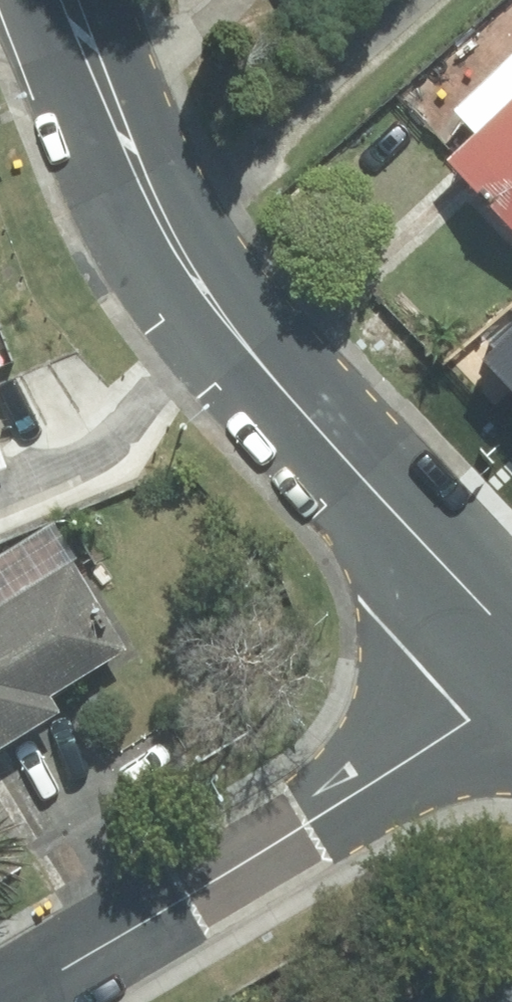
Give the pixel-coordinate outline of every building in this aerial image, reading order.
[(462,117),(477,133),(450,158),(511,225),(511,70),(462,117)] [(10,471),(0,443),(0,474),(10,471)] [(66,710),(57,695),(125,654),(55,536),(0,568),(0,750),(66,710)] [(510,958),(460,1001),(511,1001),(511,960),(510,958)]
